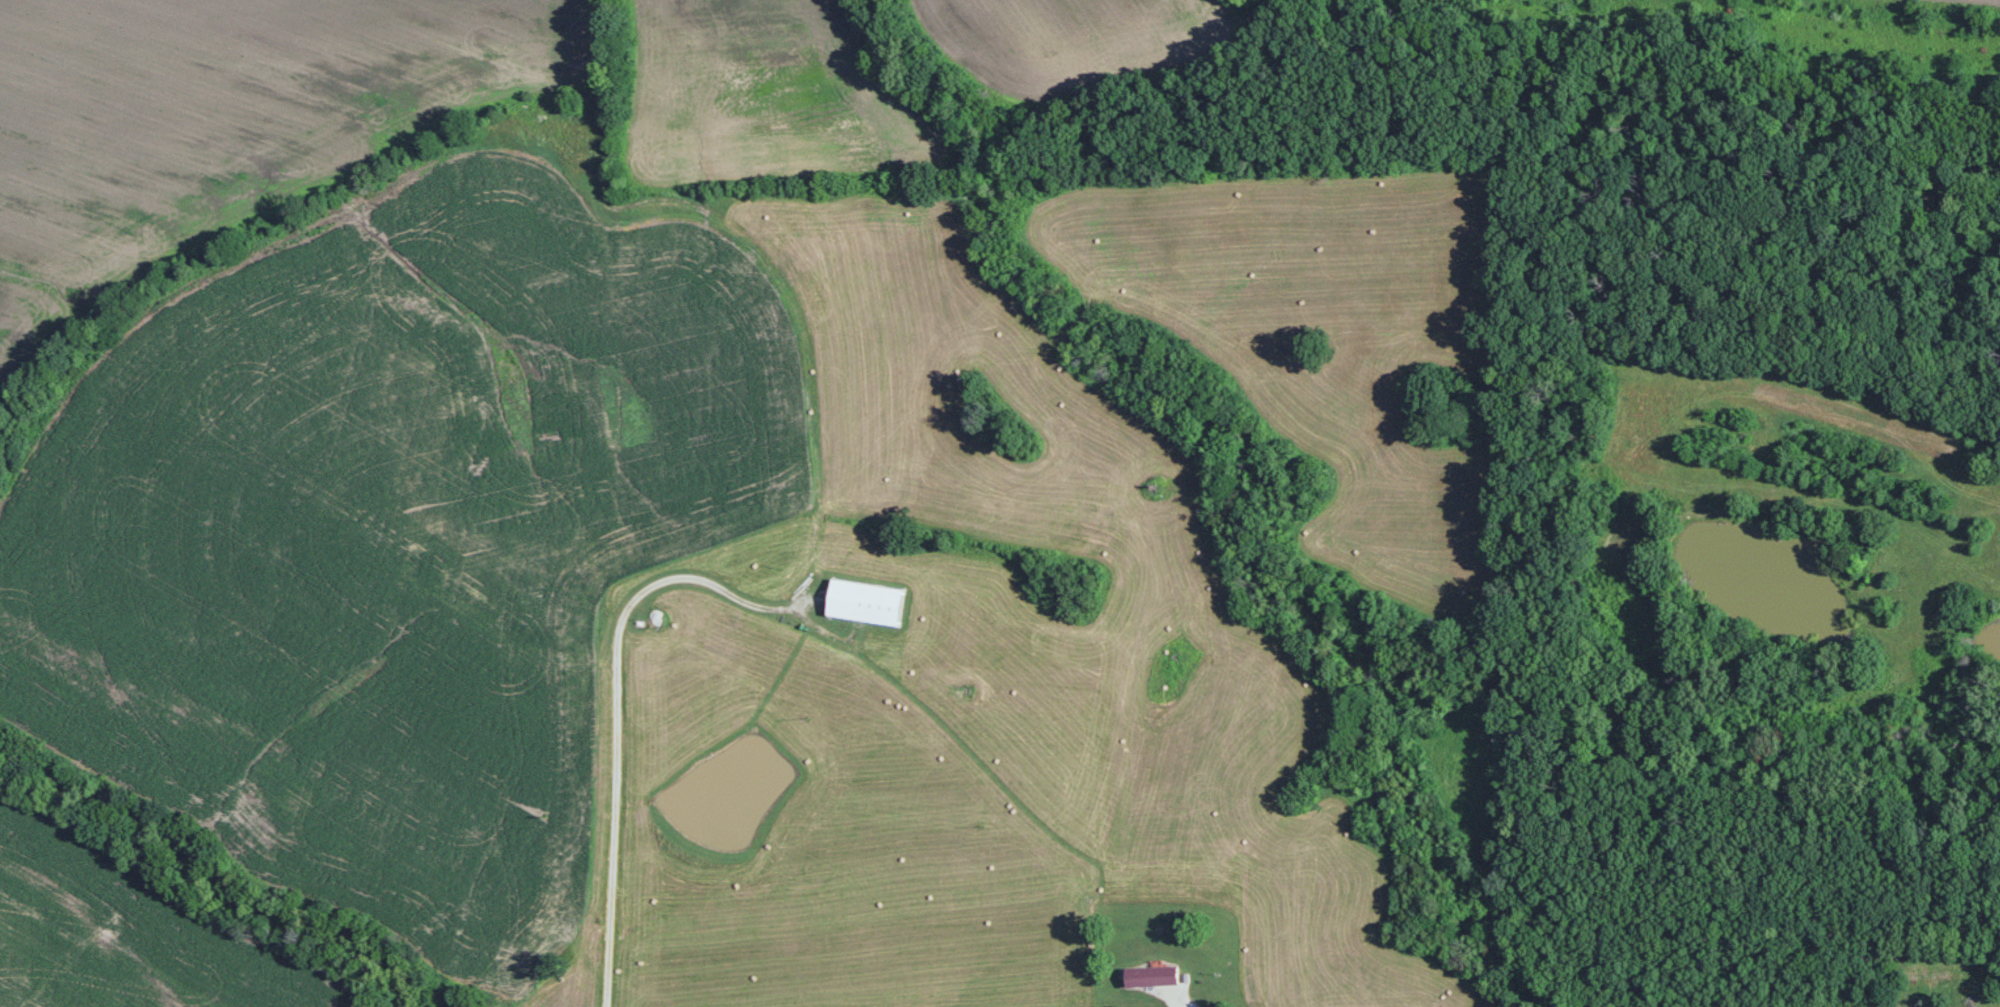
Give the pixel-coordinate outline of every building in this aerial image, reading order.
[(828,617),(900,625),(904,589),(832,580),(828,617)] [(1126,969),(1126,988),(1178,987),(1178,968),(1126,969)]
